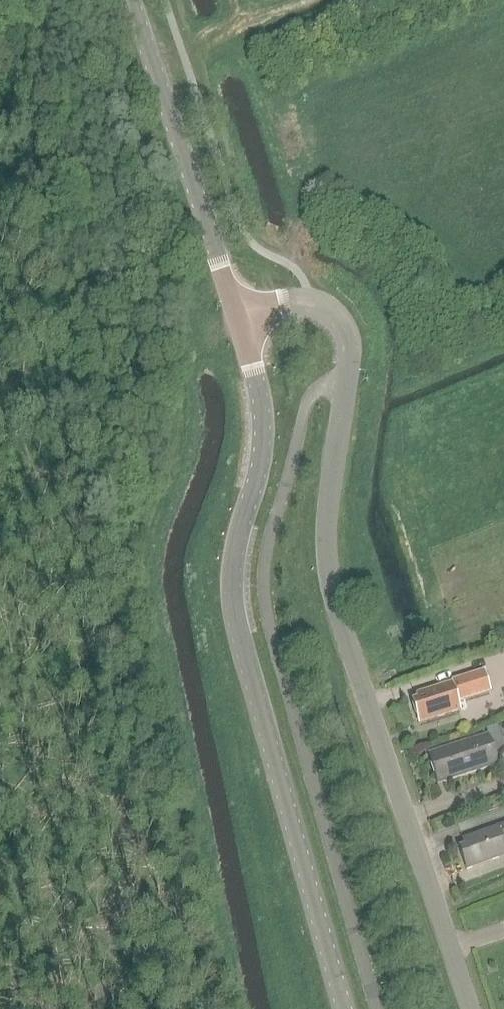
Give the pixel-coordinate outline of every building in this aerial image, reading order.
[(417,700),(411,702),(417,719),(423,717),(424,722),(460,711),(458,705),(491,694),(489,689),(483,673),(452,683),(415,695),(417,700)] [(480,770),(501,763),(492,735),(471,742),(434,753),(436,759),(430,761),(436,778),(441,776),(443,782),(480,770)] [(459,848),(466,870),(503,857),(503,844),(503,843),(503,842),(503,825),(462,840),(464,846),(459,848)]
